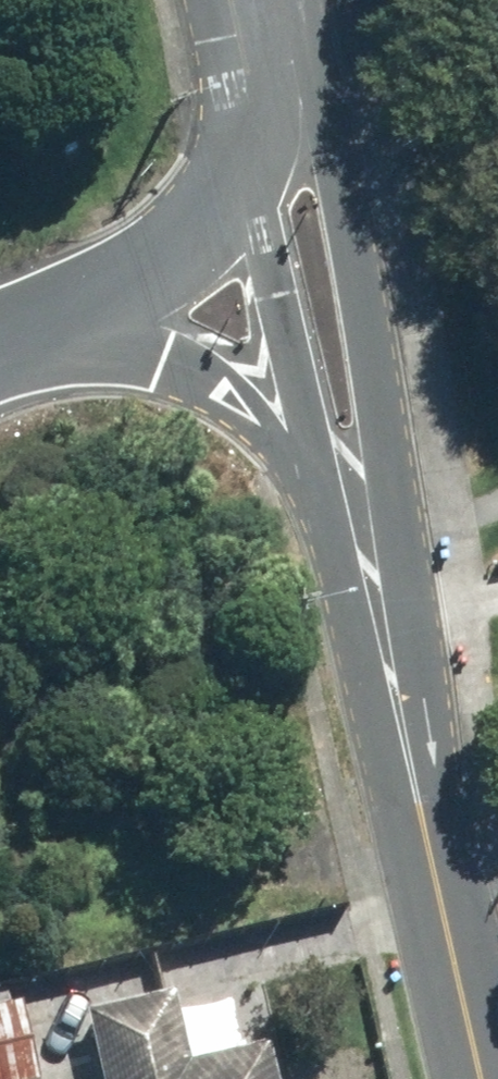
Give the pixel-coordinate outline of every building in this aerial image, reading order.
[(0,996),(0,1078),(25,1078),(9,994),(0,996)] [(73,1017),(87,1078),(265,1078),(258,1045),(174,1064),(160,998),(73,1017)]
